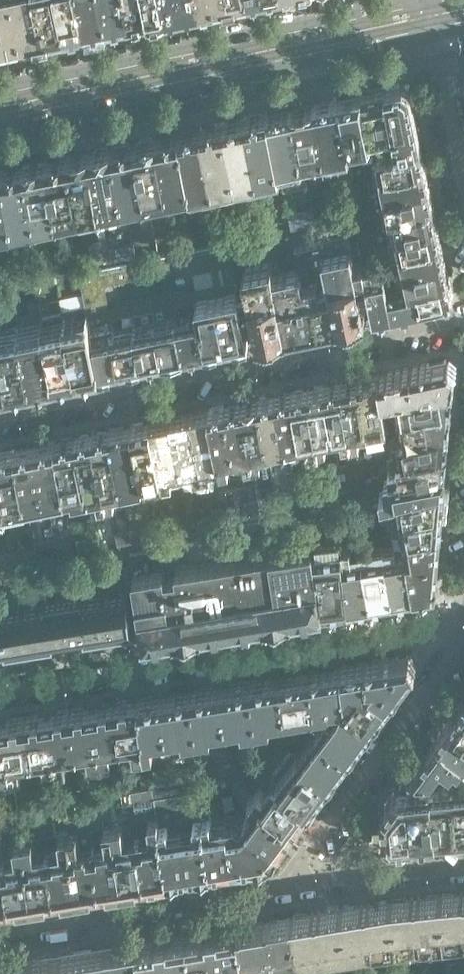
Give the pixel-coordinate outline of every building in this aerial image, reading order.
[(13,0),(0,0),(0,40),(1,45),(2,44),(21,40),(22,40),(13,0)] [(36,0),(13,0),(22,40),(44,36),(36,0)] [(58,0),(36,0),(44,36),(65,31),(58,0)] [(81,0),(58,0),(65,31),(87,26),(81,0)] [(102,0),(81,0),(87,26),(91,26),(104,23),(107,22),(102,0)] [(147,0),(102,0),(107,22),(128,18),(149,13),(147,0)] [(166,10),(164,0),(147,0),(149,13),(166,10)] [(182,0),(164,0),(166,10),(171,9),(180,7),(183,6),(182,0)] [(420,141),(409,87),(403,82),(384,86),(397,146),(420,141)] [(397,146),(384,86),(361,91),(374,151),(397,146)] [(374,151),(361,91),(337,96),(350,154),(350,156),(358,155),(374,151)] [(350,154),(337,96),(314,101),(326,153),(339,151),(340,156),(350,154)] [(326,153),(314,101),(291,106),(303,164),(327,159),(326,153)] [(303,164),(291,106),(267,111),(279,169),(280,169),(280,170),(293,167),(293,166),(303,164)] [(279,169),(267,111),(246,115),(259,179),(270,177),(269,171),(279,169)] [(259,179),(246,115),(223,120),(235,179),(249,176),(250,181),(259,179)] [(235,179),(223,120),(201,125),(214,189),(223,187),(222,181),(235,179)] [(214,189),(201,125),(157,134),(169,190),(171,198),(214,189)] [(169,190),(157,134),(135,139),(147,195),(169,190)] [(147,195),(135,139),(112,143),(124,200),(147,195)] [(425,161),(420,141),(397,146),(374,151),(358,155),(359,161),(378,157),(381,170),(425,161)] [(124,200),(112,143),(89,148),(102,204),(124,200)] [(102,204),(89,148),(68,153),(80,209),(102,204)] [(80,209),(68,153),(45,158),(57,214),(80,209)] [(362,173),(359,161),(358,155),(350,156),(347,157),(349,166),(351,175),(362,173)] [(57,214),(45,158),(24,162),(36,218),(57,214)] [(429,180),(425,161),(381,170),(385,190),(429,180)] [(36,218),(24,162),(1,167),(13,223),(36,218)] [(352,182),(351,175),(349,166),(325,171),(328,187),(352,182)] [(1,167),(0,167),(0,226),(13,223),(1,167)] [(366,194),(362,173),(351,175),(352,182),(355,196),(366,194)] [(433,200),(429,180),(385,190),(389,209),(433,200)] [(370,212),(366,194),(355,196),(359,214),(370,212)] [(437,219),(433,200),(389,209),(391,222),(392,226),(392,228),(437,219)] [(316,223),(313,207),(285,212),(289,228),(316,223)] [(289,228),(285,212),(267,216),(271,232),(289,228)] [(375,225),(373,212),(370,212),(359,214),(352,216),(355,231),(356,236),(377,231),(376,230),(392,226),(391,222),(375,225)] [(440,237),(438,226),(437,219),(392,228),(396,247),(440,237)] [(247,234),(246,225),(223,230),(225,239),(228,238),(247,234)] [(225,239),(223,230),(201,235),(203,243),(225,239)] [(374,311),(364,262),(362,263),(361,260),(356,236),(355,231),(347,233),(292,244),(297,266),(273,271),(271,261),(243,267),(258,336),(374,311)] [(203,243),(201,235),(179,239),(181,248),(203,243)] [(445,256),(443,249),(440,237),(396,247),(400,265),(445,256)] [(141,273),(231,254),(228,238),(225,239),(203,243),(181,248),(158,253),(138,257),(141,273)] [(109,258),(104,239),(88,242),(93,262),(109,258)] [(181,248),(179,239),(156,244),(158,253),(181,248)] [(158,253),(156,244),(135,248),(137,257),(138,257),(158,253)] [(137,257),(135,248),(113,253),(115,261),(137,257)] [(448,274),(445,256),(400,265),(403,283),(448,274)] [(92,266),(90,257),(68,261),(70,271),(92,266)] [(70,271),(68,261),(45,266),(47,275),(70,271)] [(386,286),(382,268),(372,270),(370,261),(364,262),(374,311),(391,308),(386,286)] [(47,275),(45,266),(21,270),(23,280),(47,275)] [(453,295),(448,274),(403,283),(386,286),(391,308),(453,295)] [(249,337),(242,304),(219,309),(226,342),(249,337)] [(226,342),(219,309),(197,313),(204,347),(226,342)] [(204,347),(197,313),(177,317),(184,351),(204,347)] [(98,369),(91,335),(87,314),(64,318),(76,373),(98,369)] [(184,351),(177,317),(135,326),(141,360),(184,351)] [(76,373),(64,318),(42,323),(53,378),(76,373)] [(53,378),(42,323),(20,328),(31,383),(53,378)] [(141,360),(135,326),(113,331),(120,364),(141,360)] [(20,328),(0,332),(0,346),(9,387),(31,383),(20,328)] [(120,364),(113,331),(91,335),(98,369),(120,364)] [(0,346),(0,389),(9,387),(0,346)] [(453,380),(455,363),(447,357),(411,365),(416,388),(453,380)] [(416,388),(411,365),(379,371),(383,395),(402,391),(416,388)] [(388,419),(383,395),(379,371),(358,376),(368,423),(388,419)] [(368,423),(358,376),(342,379),(354,439),(361,437),(359,425),(368,423)] [(354,439),(342,379),(325,383),(335,430),(344,428),(346,440),(354,439)] [(453,380),(416,388),(402,391),(406,410),(407,411),(451,402),(453,380)] [(335,430),(325,383),(309,386),(321,445),(329,444),(326,432),(335,430)] [(321,445),(309,386),(292,389),(302,437),(311,435),(314,447),(321,445)] [(302,437),(292,389),(275,393),(288,452),(295,451),(293,439),(302,437)] [(288,452),(275,393),(258,396),(268,444),(278,442),(280,454),(288,452)] [(283,513),(268,444),(258,396),(242,400),(254,459),(258,479),(225,486),(229,501),(261,494),(266,516),(283,513)] [(254,459),(242,400),(225,403),(235,451),(244,449),(246,461),(254,459)] [(450,424),(451,402),(407,411),(406,410),(402,411),(406,431),(407,432),(450,424)] [(235,451),(225,403),(209,407),(219,457),(221,466),(230,464),(227,452),(235,451)] [(219,457),(209,407),(189,411),(190,413),(203,472),(211,470),(209,459),(219,457)] [(203,472),(190,413),(189,411),(170,415),(181,465),(191,463),(194,474),(203,472)] [(181,465),(170,415),(151,419),(151,421),(164,480),(173,479),(171,467),(181,465)] [(164,480),(151,421),(151,419),(130,423),(130,424),(131,424),(132,426),(142,474),(153,471),(155,482),(164,480)] [(142,474),(132,426),(131,424),(130,424),(130,423),(111,427),(122,481),(143,477),(142,474)] [(448,446),(450,424),(407,432),(406,431),(399,433),(403,453),(403,454),(448,446)] [(122,481),(111,427),(93,431),(107,497),(115,495),(112,483),(122,481)] [(107,497),(93,431),(75,434),(87,488),(96,486),(99,498),(107,497)] [(87,488),(75,434),(56,438),(57,440),(55,440),(56,442),(55,442),(66,490),(74,488),(74,490),(87,488)] [(66,490),(55,442),(56,442),(55,440),(57,440),(56,438),(34,443),(35,447),(45,494),(66,490)] [(45,494),(35,447),(34,443),(14,447),(14,448),(15,448),(25,498),(45,494)] [(443,463),(442,456),(446,456),(447,456),(448,446),(403,454),(403,453),(398,454),(399,463),(391,464),(393,474),(446,463),(446,462),(445,462),(443,463)] [(14,448),(0,451),(0,474),(6,502),(25,498),(15,448),(14,448)] [(365,498),(362,480),(358,459),(308,468),(315,507),(337,503),(365,498)] [(445,480),(446,463),(393,474),(394,481),(381,484),(383,494),(445,480)] [(377,496),(374,478),(365,479),(368,497),(377,496)] [(443,504),(445,480),(383,494),(385,504),(398,502),(400,511),(443,504)] [(349,603),(349,602),(342,539),(337,503),(315,507),(313,507),(315,518),(316,541),(323,606),(349,603)] [(443,504),(400,511),(394,512),(395,521),(403,519),(405,532),(441,526),(443,504)] [(154,530),(151,517),(130,521),(133,534),(154,530)] [(133,534),(130,521),(113,524),(115,538),(133,534)] [(115,538),(113,524),(95,528),(97,541),(115,538)] [(436,580),(441,526),(405,532),(408,547),(415,590),(436,586),(436,584),(435,584),(436,580)] [(97,541),(95,528),(74,532),(77,545),(97,541)] [(370,598),(363,552),(351,554),(348,539),(342,539),(349,602),(370,598)] [(323,606),(313,542),(238,554),(240,567),(225,569),(227,582),(208,585),(207,581),(194,583),(195,588),(181,590),(177,564),(171,565),(169,551),(158,552),(157,546),(130,550),(144,635),(323,606)] [(415,590),(408,547),(385,551),(392,594),(415,590)] [(392,594),(385,551),(385,548),(363,552),(370,598),(392,594)] [(136,591),(128,593),(127,592),(82,599),(81,594),(42,601),(43,605),(0,612),(0,625),(3,645),(4,645),(5,650),(54,642),(53,637),(84,631),(84,637),(133,629),(133,624),(141,623),(136,591)] [(390,697),(415,663),(416,662),(409,652),(367,659),(369,673),(380,672),(372,683),(390,697)] [(390,697),(372,683),(369,686),(362,682),(362,675),(369,673),(367,659),(342,663),(348,697),(345,697),(374,718),(390,697)] [(348,697),(342,663),(312,668),(319,704),(332,702),(335,698),(343,697),(345,697),(348,697)] [(319,704),(312,668),(280,673),(286,710),(319,704)] [(286,710),(280,673),(250,678),(257,719),(271,716),(270,712),(286,710)] [(257,719),(250,678),(221,683),(227,719),(242,717),(243,721),(257,719)] [(227,719),(221,683),(191,688),(198,728),(212,726),(211,722),(227,719)] [(198,728),(191,688),(162,693),(168,729),(183,726),(184,731),(198,728)] [(168,729),(162,693),(138,697),(145,744),(159,742),(157,731),(168,729)] [(147,751),(145,744),(138,697),(115,701),(121,738),(133,736),(135,753),(147,751)] [(350,750),(374,718),(345,697),(343,697),(341,705),(323,729),(350,750)] [(121,738),(115,701),(92,704),(101,758),(112,757),(109,740),(121,738)] [(461,701),(449,718),(450,719),(450,718),(452,720),(453,720),(463,728),(463,703),(461,701)] [(101,758),(92,704),(70,708),(76,746),(88,744),(91,760),(101,758)] [(76,746),(70,708),(48,711),(57,766),(67,764),(64,748),(76,746)] [(57,766),(48,711),(25,715),(32,753),(44,751),(46,767),(57,766)] [(32,753),(25,715),(3,719),(12,773),(22,771),(20,755),(32,753)] [(453,720),(452,720),(450,718),(450,719),(449,718),(437,734),(463,753),(463,752),(463,753),(463,728),(453,720)] [(3,719),(0,719),(0,765),(2,775),(12,773),(3,719)] [(330,778),(350,750),(323,729),(302,757),(330,778)] [(459,758),(463,753),(437,734),(411,769),(413,772),(429,770),(430,770),(442,754),(451,761),(455,755),(459,758)] [(309,805),(330,778),(302,757),(282,784),(282,785),(309,805)] [(242,780),(263,769),(251,759),(239,761),(242,780)] [(242,780),(239,761),(224,763),(228,782),(242,780)] [(228,782),(224,763),(210,765),(213,785),(228,782)] [(213,785),(210,765),(195,768),(199,787),(213,785)] [(431,781),(429,770),(413,772),(413,775),(410,779),(409,777),(410,783),(431,781)] [(413,836),(409,786),(410,786),(410,783),(409,777),(406,775),(405,777),(406,777),(404,780),(403,780),(383,806),(385,833),(392,838),(413,836)] [(309,805),(282,785),(282,784),(278,781),(268,794),(259,788),(254,795),(295,825),(309,805)] [(454,782),(459,832),(463,831),(463,781),(454,782)] [(459,832),(454,782),(431,784),(436,829),(435,829),(436,831),(436,834),(459,832)] [(436,829),(431,784),(410,786),(409,786),(413,836),(436,834),(436,831),(435,829),(436,829)] [(167,875),(154,795),(153,786),(130,789),(135,819),(145,878),(167,875)] [(212,867),(202,806),(199,787),(176,791),(189,871),(212,867)] [(132,799),(130,789),(129,790),(121,791),(123,801),(132,799)] [(189,871),(176,791),(154,795),(167,875),(189,871)] [(110,807),(108,793),(85,797),(87,810),(110,807)] [(295,825),(254,795),(243,810),(248,821),(280,844),(295,825)] [(87,810),(85,797),(63,800),(65,814),(87,810)] [(67,824),(65,814),(63,800),(40,804),(44,828),(67,824)] [(234,864),(227,824),(214,826),(210,804),(202,806),(212,867),(234,864)] [(145,878),(135,819),(90,826),(100,885),(145,878)] [(280,844),(248,821),(243,827),(238,828),(237,822),(227,824),(234,864),(265,859),(272,855),(280,844)] [(100,885),(90,826),(45,833),(55,893),(100,885)] [(55,893),(45,833),(0,841),(10,900),(55,893)] [(0,841),(0,902),(10,900),(0,841)] [(440,894),(444,932),(459,931),(459,936),(463,935),(463,891),(440,894)] [(444,932),(440,894),(390,898),(397,937),(409,936),(410,941),(430,939),(429,934),(444,932)] [(397,937),(390,898),(341,906),(347,945),(362,943),(362,947),(383,944),(382,939),(397,937)] [(347,945),(341,906),(291,915),(298,953),(312,951),(313,955),(333,952),(332,947),(347,945)] [(264,963),(284,960),(283,955),(298,953),(291,915),(237,923),(243,960),(244,960),(246,973),(266,973),(264,963)] [(243,960),(237,923),(187,932),(193,968),(243,960)] [(187,932),(136,940),(141,973),(156,973),(193,968),(187,932)] [(136,940),(109,944),(114,973),(141,973),(136,940)] [(109,944),(30,957),(33,973),(114,973),(109,944)] [(446,956),(448,973),(463,973),(463,955),(446,956)] [(30,957),(0,962),(0,973),(33,973),(30,957)]
